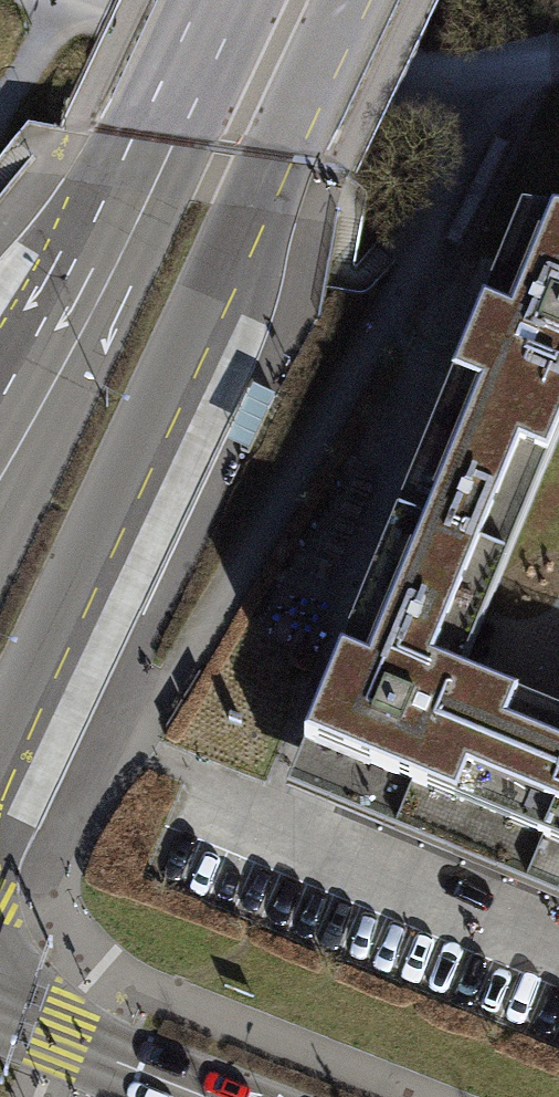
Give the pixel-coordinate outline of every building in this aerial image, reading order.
[(523,237),(278,812),(558,918),(558,740),(459,700),(558,464),(558,241),(523,237)]
